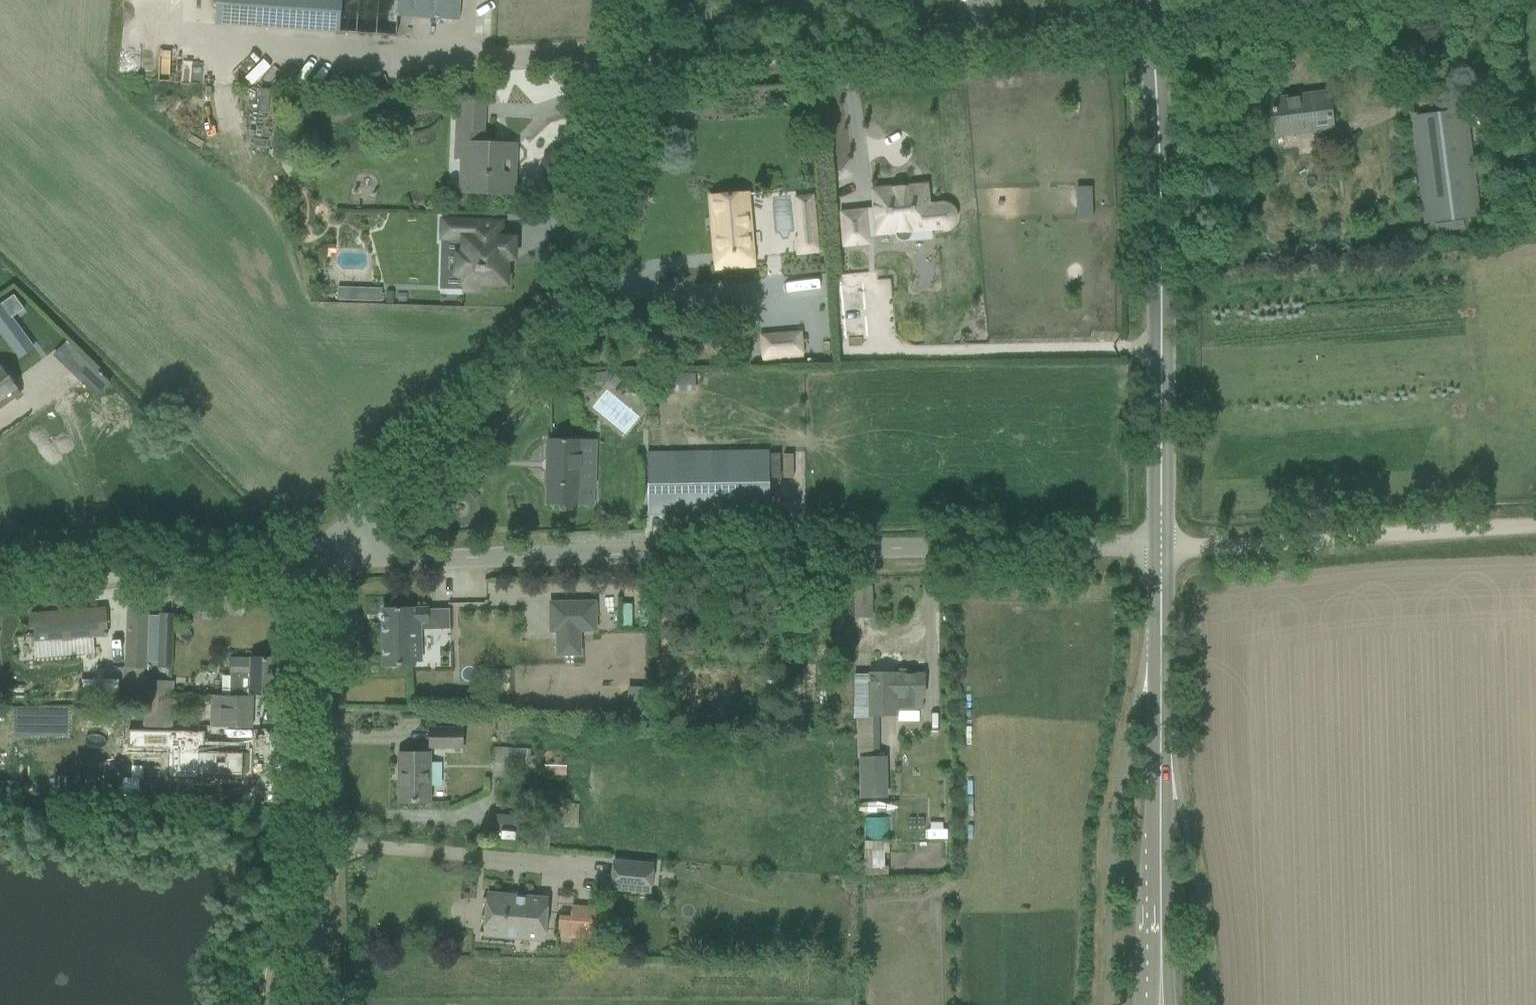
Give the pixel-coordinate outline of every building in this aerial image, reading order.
[(215,24),(396,36),(398,17),(458,21),(460,0),(217,0),(215,24)] [(1272,101),(1277,134),(1330,127),(1326,94),(1272,101)] [(458,101),(456,159),(460,159),(477,160),(475,193),(493,194),(511,194),(512,172),(513,150),(513,144),(507,144),(471,143),(471,131),(483,131),(484,102),(464,101),(458,101)] [(1409,116),(1412,141),(1424,224),(1479,217),(1465,109),(1409,116)] [(1091,182),(1076,182),(1077,214),(1092,214),(1091,182)] [(912,235),(912,232),(911,225),(928,224),(928,229),(944,228),(947,227),(950,226),(952,224),(954,221),(955,218),(955,215),(954,212),(953,209),(950,207),(948,205),(945,204),(942,204),(928,205),(926,185),(872,190),(876,229),(894,227),(894,234),(895,237),(896,239),(898,241),(901,242),(904,242),(907,241),(909,240),(911,238),(912,235)] [(751,264),(749,232),(745,194),(711,197),(717,267),(751,264)] [(865,211),(841,213),(844,245),(868,243),(865,211)] [(442,220),(440,289),(482,290),(482,283),(505,283),(506,258),(513,258),(514,239),(502,239),(502,222),(442,220)] [(818,236),(796,238),(797,255),(819,253),(818,236)] [(337,303),(380,305),(381,293),(338,291),(337,303)] [(0,305),(0,332),(20,359),(15,351),(28,341),(11,318),(24,309),(14,295),(0,305)] [(395,295),(386,295),(386,308),(394,308),(395,295)] [(406,295),(398,295),(397,306),(406,306),(406,295)] [(760,335),(763,363),(805,359),(802,331),(760,335)] [(9,377),(0,365),(0,408),(21,393),(9,377)] [(695,391),(695,374),(658,375),(658,392),(695,391)] [(545,446),(544,455),(547,457),(546,485),(548,485),(548,503),(593,504),(593,486),(594,486),(594,469),(579,469),(580,440),(547,440),(547,445),(545,446)] [(769,512),(768,466),(768,452),(648,453),(648,513),(769,512)] [(175,591),(174,602),(223,604),(224,593),(175,591)] [(595,630),(594,602),(550,603),(551,631),(557,631),(557,655),(579,654),(579,630),(595,630)] [(103,678),(102,700),(144,702),(145,668),(147,669),(147,661),(149,613),(149,607),(127,606),(124,666),(104,666),(103,678)] [(30,614),(32,633),(32,645),(34,645),(35,658),(94,654),(92,638),(107,637),(106,627),(105,609),(30,614)] [(383,609),(384,665),(413,665),(413,661),(420,661),(419,622),(427,622),(427,609),(412,609),(383,609)] [(160,614),(158,663),(172,663),(174,614),(160,614)] [(279,658),(274,658),(250,658),(250,659),(230,658),(229,674),(230,674),(230,696),(212,696),(211,725),(231,726),(252,726),(253,697),(250,697),(250,693),(278,693),(279,658)] [(924,709),(923,675),(895,675),(895,673),(869,673),(870,710),(924,709)] [(145,710),(144,727),(173,728),(174,682),(148,681),(148,710),(145,710)] [(463,727),(429,727),(429,748),(463,748),(463,727)] [(128,730),(127,748),(169,749),(168,777),(196,778),(196,782),(217,783),(217,779),(242,779),(243,773),(247,773),(247,754),(243,754),(243,748),(204,747),(204,732),(128,730)] [(567,752),(544,751),(544,756),(530,755),(530,749),(494,748),(493,776),(506,777),(506,772),(542,773),(542,775),(567,776),(567,752)] [(431,754),(421,754),(398,754),(399,801),(431,801),(431,754)] [(858,797),(885,797),(884,755),(857,756),(858,797)] [(579,804),(549,803),(548,826),(578,827),(579,804)] [(529,826),(527,848),(543,849),(545,827),(545,817),(529,816),(529,826)] [(888,868),(889,841),(869,841),(868,867),(888,868)] [(653,863),(614,859),(611,889),(650,893),(653,863)] [(546,899),(520,897),(488,894),(485,933),(543,938),(546,899)] [(604,940),(607,908),(572,905),(571,917),(559,916),(557,936),(604,940)]
